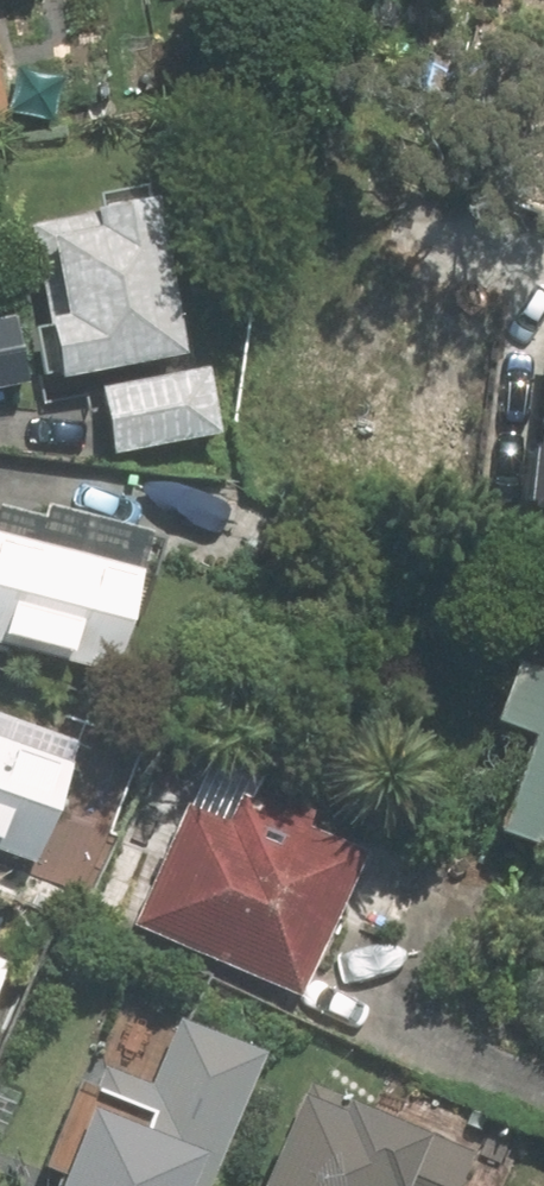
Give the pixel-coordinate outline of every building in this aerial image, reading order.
[(162,215),(157,215),(153,190),(100,198),(104,217),(31,228),(33,250),(56,245),(70,328),(56,329),(65,387),(186,368),(162,215)] [(0,327),(0,386),(11,385),(4,326),(0,327)] [(210,378),(105,395),(114,455),(220,439),(210,378)] [(534,519),(543,520),(543,411),(534,519)] [(0,529),(0,644),(123,673),(149,563),(0,529)] [(518,672),(496,733),(533,746),(498,840),(543,856),(543,681),(518,672)] [(43,860),(78,760),(72,759),(79,738),(0,711),(0,845),(43,860)] [(232,826),(146,790),(120,851),(158,866),(132,925),(298,997),(333,915),(382,935),(413,865),(328,828),(320,844),(301,837),(308,819),(246,792),(232,826)] [(9,961),(0,958),(0,985),(9,961)] [(269,1050),(184,1016),(155,1085),(107,1065),(57,1185),(211,1185),(269,1050)] [(482,1144),(312,1072),(264,1185),(464,1185),(482,1144)]
